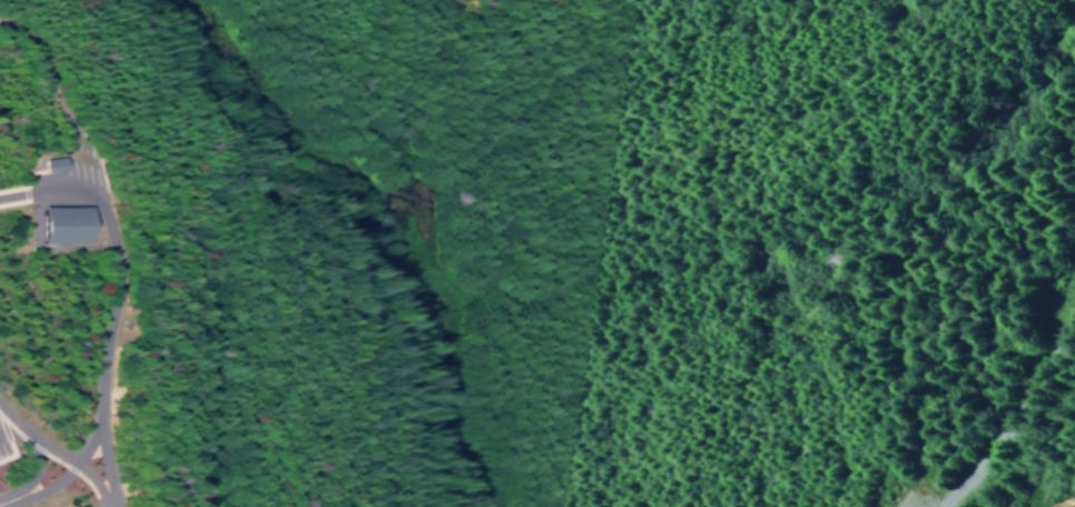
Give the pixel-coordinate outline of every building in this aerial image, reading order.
[(40,171),(60,169),(58,156),(39,158),(40,171)] [(84,205),(34,205),(35,243),(85,242),(84,205)]
